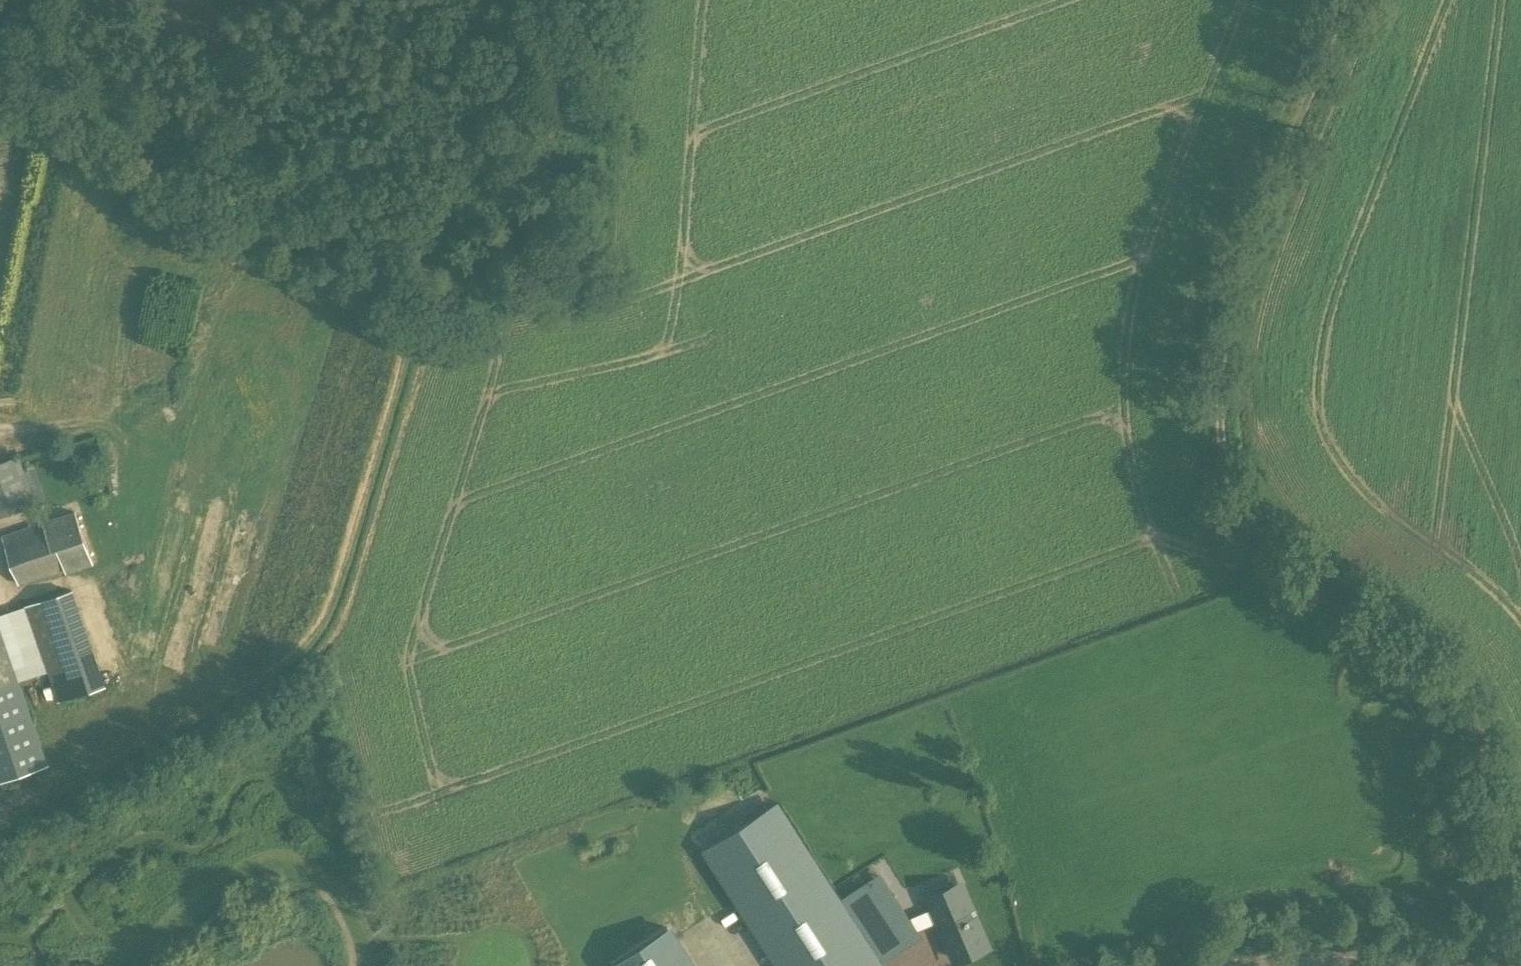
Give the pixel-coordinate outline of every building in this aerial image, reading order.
[(35,506),(19,456),(0,462),(0,518),(35,506)] [(20,589),(73,570),(92,563),(74,511),(1,537),(20,589)] [(20,683),(0,627),(0,690),(20,683)] [(776,805),(705,851),(780,965),(864,965),(865,965),(878,965),(874,960),(875,959),(776,805)] [(956,880),(926,893),(951,951),(981,939),(956,880)] [(916,929),(921,942),(889,952),(894,965),(947,965),(934,923),(916,929)] [(614,965),(692,965),(667,927),(612,963),(614,965)]
